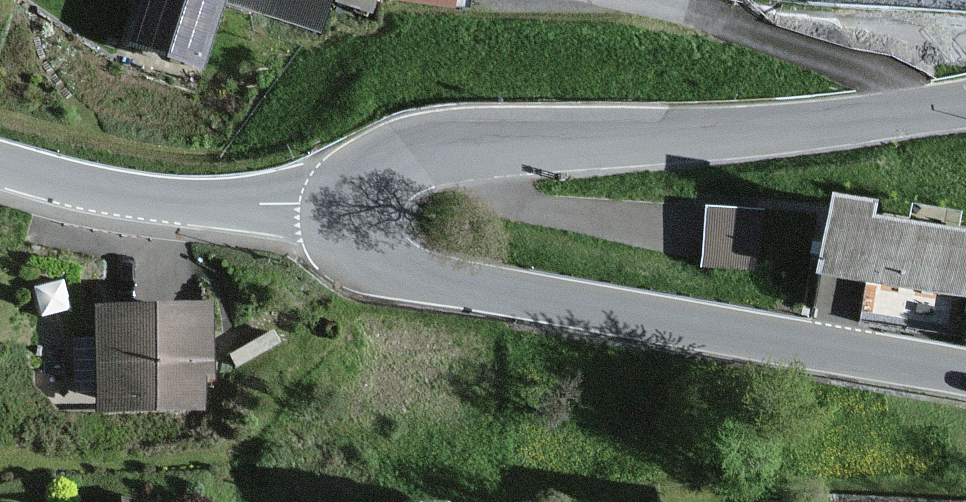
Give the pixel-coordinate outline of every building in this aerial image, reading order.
[(113,45),(199,73),(222,0),(127,0),(113,45)] [(329,20),(333,0),(242,0),(329,20)] [(823,196),(810,275),(965,300),(965,234),(865,218),(867,203),(823,196)] [(759,256),(760,198),(702,197),(701,255),(759,256)] [(200,305),(88,304),(88,411),(200,411),(200,305)]
